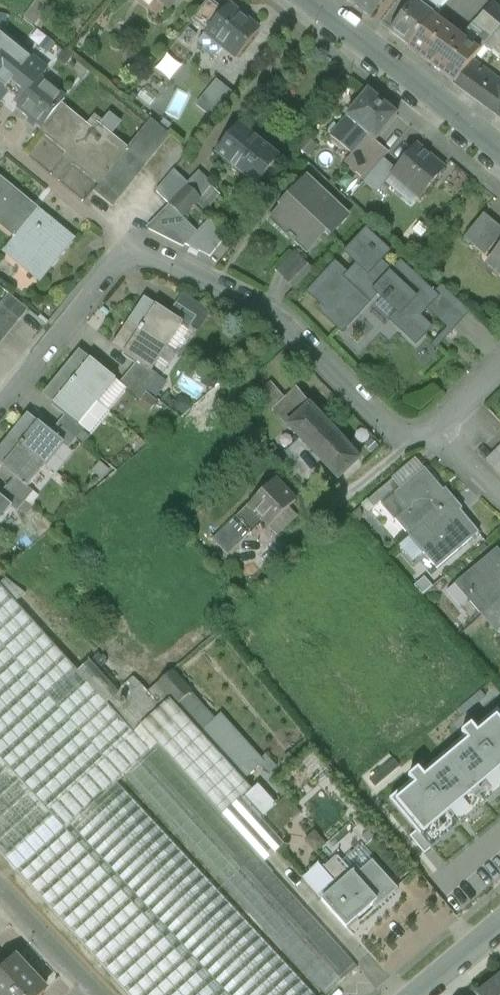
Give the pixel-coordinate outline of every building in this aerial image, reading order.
[(30,9),(39,17),(49,4),(44,0),(37,0),(30,9)] [(209,0),(192,22),(206,34),(224,13),(209,0)] [(370,19),(384,0),(345,0),(370,19)] [(389,33),(409,48),(433,16),(438,11),(438,10),(448,0),(421,0),(418,4),(413,1),(389,33)] [(224,13),(206,34),(224,48),(238,60),(258,35),(240,20),(243,17),(230,6),(224,13)] [(483,13),(474,23),(483,31),(491,38),(499,29),(499,27),(483,13)] [(409,48),(409,49),(454,84),(472,60),(472,61),(479,52),(484,47),(491,38),(483,31),(471,46),(433,16),(409,48)] [(484,47),(489,52),(499,39),(499,30),(499,29),(491,38),(484,47)] [(40,81),(47,72),(0,34),(0,35),(0,97),(5,91),(16,99),(12,103),(18,108),(40,81)] [(224,48),(206,34),(198,44),(216,58),(224,48)] [(55,45),(47,38),(39,48),(47,55),(55,45)] [(156,69),(171,79),(181,64),(167,54),(156,69)] [(472,60),(454,84),(453,85),(499,119),(499,81),(472,61),(472,60)] [(217,78),(196,103),(211,116),(232,91),(217,78)] [(40,81),(18,108),(43,128),(60,107),(65,101),(40,81)] [(178,89),(166,110),(178,117),(190,95),(178,89)] [(368,92),(345,119),(354,127),(367,138),(375,144),(397,117),(368,92)] [(119,161),(89,136),(92,133),(60,107),(43,128),(41,131),(76,160),(73,164),(100,185),(119,162),(119,161)] [(345,119),(330,137),(339,145),(354,127),(345,119)] [(170,136),(151,120),(143,130),(162,146),(170,136)] [(280,159),(240,126),(217,155),(257,188),(280,159)] [(354,127),(339,145),(352,156),(367,138),(354,127)] [(162,146),(143,130),(135,140),(154,156),(162,146)] [(27,153),(40,162),(49,149),(36,140),(27,153)] [(154,156),(135,140),(126,151),(127,152),(146,167),(154,156)] [(445,173),(417,149),(393,176),(421,200),(445,173)] [(146,167),(127,152),(119,161),(119,162),(137,177),(146,167)] [(385,160),(365,183),(374,191),(394,168),(385,160)] [(137,177),(119,162),(111,172),(129,187),(137,177)] [(129,187),(111,172),(102,182),(121,197),(129,187)] [(173,172),(156,193),(169,206),(188,187),(173,172)] [(349,216),(308,179),(283,206),(284,208),(272,221),(290,237),(289,238),(296,244),(306,233),(317,244),(326,234),(329,237),(349,216)] [(0,181),(0,225),(15,237),(37,211),(0,181)] [(121,197),(102,182),(100,185),(98,187),(93,192),(112,208),(121,197)] [(188,187),(169,206),(171,208),(182,218),(194,206),(200,199),(188,187)] [(200,199),(194,206),(202,215),(220,195),(212,188),(200,199)] [(171,208),(149,230),(183,247),(197,233),(182,218),(171,208)] [(73,241),(37,211),(15,237),(13,241),(28,254),(19,265),(39,282),(73,241)] [(467,241),(487,258),(499,243),(499,228),(487,217),(467,241)] [(437,298),(402,266),(392,276),(380,265),(390,254),(368,234),(348,255),(360,266),(348,279),(336,268),(312,295),(331,313),(354,288),(371,304),(380,294),(386,299),(383,302),(386,305),(387,303),(406,321),(399,328),(417,345),(431,329),(419,317),(425,310),(427,312),(430,309),(438,300),(437,298)] [(491,259),(499,266),(499,248),(491,259)] [(303,262),(285,281),(295,290),(312,272),(303,262)] [(445,290),(437,298),(438,300),(430,309),(453,331),(469,314),(445,290)] [(28,311),(9,296),(1,306),(19,321),(28,311)] [(158,307),(146,300),(130,324),(169,350),(185,326),(186,325),(171,316),(158,307)] [(198,318),(178,305),(171,316),(186,325),(185,326),(191,330),(198,318)] [(1,306),(0,307),(0,322),(11,331),(19,321),(1,306)] [(0,322),(0,339),(3,341),(11,331),(0,322)] [(169,350),(130,324),(115,347),(126,355),(139,364),(154,374),(154,373),(169,350)] [(91,361),(80,352),(62,375),(98,404),(110,413),(128,392),(120,386),(121,385),(117,382),(91,361)] [(154,374),(139,364),(129,376),(149,393),(160,377),(154,373),(154,374)] [(98,404),(62,375),(44,397),(55,406),(68,416),(80,426),(81,426),(98,404)] [(149,393),(129,376),(121,385),(120,386),(128,392),(141,403),(149,393)] [(287,400),(272,384),(260,395),(275,411),(287,400)] [(287,400),(275,411),(291,428),(312,408),(297,390),(287,400)] [(361,463),(312,408),(291,428),(326,465),(339,482),(361,463)] [(41,424),(30,415),(12,437),(47,467),(65,445),(66,444),(54,434),(41,424)] [(80,426),(68,416),(60,426),(77,439),(85,429),(81,426),(80,426)] [(77,439),(60,426),(54,434),(66,444),(65,445),(70,448),(77,439)] [(12,437),(0,452),(0,465),(4,469),(17,479),(29,489),(47,467),(12,437)] [(486,462),(499,476),(499,448),(486,462)] [(400,491),(396,495),(396,496),(409,510),(395,521),(410,538),(454,501),(445,491),(443,493),(424,470),(400,491)] [(29,489),(17,479),(8,489),(25,503),(34,493),(29,489)] [(296,503),(275,480),(249,506),(249,505),(235,518),(250,535),(263,522),(277,537),(298,518),(289,509),(296,503)] [(393,481),(375,497),(383,507),(396,496),(396,495),(400,491),(393,481)] [(25,503),(8,489),(1,499),(13,509),(13,510),(17,513),(25,503)] [(13,510),(13,509),(1,499),(0,498),(0,526),(13,510)] [(454,501),(410,538),(424,555),(437,544),(450,559),(479,534),(460,512),(462,510),(454,501)] [(235,518),(212,540),(228,556),(250,535),(235,518)] [(497,550),(468,575),(481,590),(468,601),(482,618),(499,603),(499,554),(497,550)] [(6,579),(0,584),(0,586),(16,603),(25,594),(6,579)] [(0,586),(0,854),(127,994),(227,994),(70,826),(124,776),(128,772),(150,752),(107,704),(78,672),(16,603),(0,586)] [(482,618),(496,635),(499,631),(499,603),(482,618)] [(119,693),(90,660),(78,672),(107,704),(119,693)] [(172,672),(157,685),(177,706),(190,694),(191,693),(172,672)] [(200,734),(176,707),(177,706),(157,685),(149,692),(133,680),(119,693),(107,704),(150,752),(158,745),(221,817),(242,799),(251,790),(243,782),(200,734)] [(214,721),(190,694),(177,706),(176,707),(200,734),(214,721)] [(499,792),(499,714),(497,711),(475,730),(471,725),(461,734),(465,738),(443,756),(484,805),(499,792)] [(221,715),(214,721),(200,734),(243,782),(264,763),(221,715)] [(158,745),(150,752),(128,772),(124,776),(323,994),(327,994),(358,967),(264,864),(221,817),(158,745)] [(424,855),(484,805),(443,756),(421,774),(418,770),(408,778),(412,782),(390,801),(416,833),(410,838),(424,855)] [(117,783),(70,826),(227,994),(314,994),(117,783)] [(242,799),(260,820),(276,806),(257,785),(251,790),(242,799)] [(275,836),(300,813),(285,798),(276,806),(260,820),(275,836)] [(284,846),(275,836),(260,820),(242,799),(221,817),(264,864),(284,846)] [(314,831),(304,841),(316,854),(327,845),(314,831)] [(342,863),(355,877),(371,862),(358,848),(342,863)] [(342,863),(337,857),(322,870),(317,865),(302,879),(317,897),(323,892),(326,896),(321,901),(346,929),(373,905),(377,902),(355,877),(342,863)] [(377,902),(373,905),(377,909),(398,890),(372,862),(371,862),(355,877),(377,902)] [(46,994),(35,982),(37,980),(16,958),(7,966),(0,958),(0,994),(46,994)] [(478,994),(499,994),(499,977),(478,994)]
